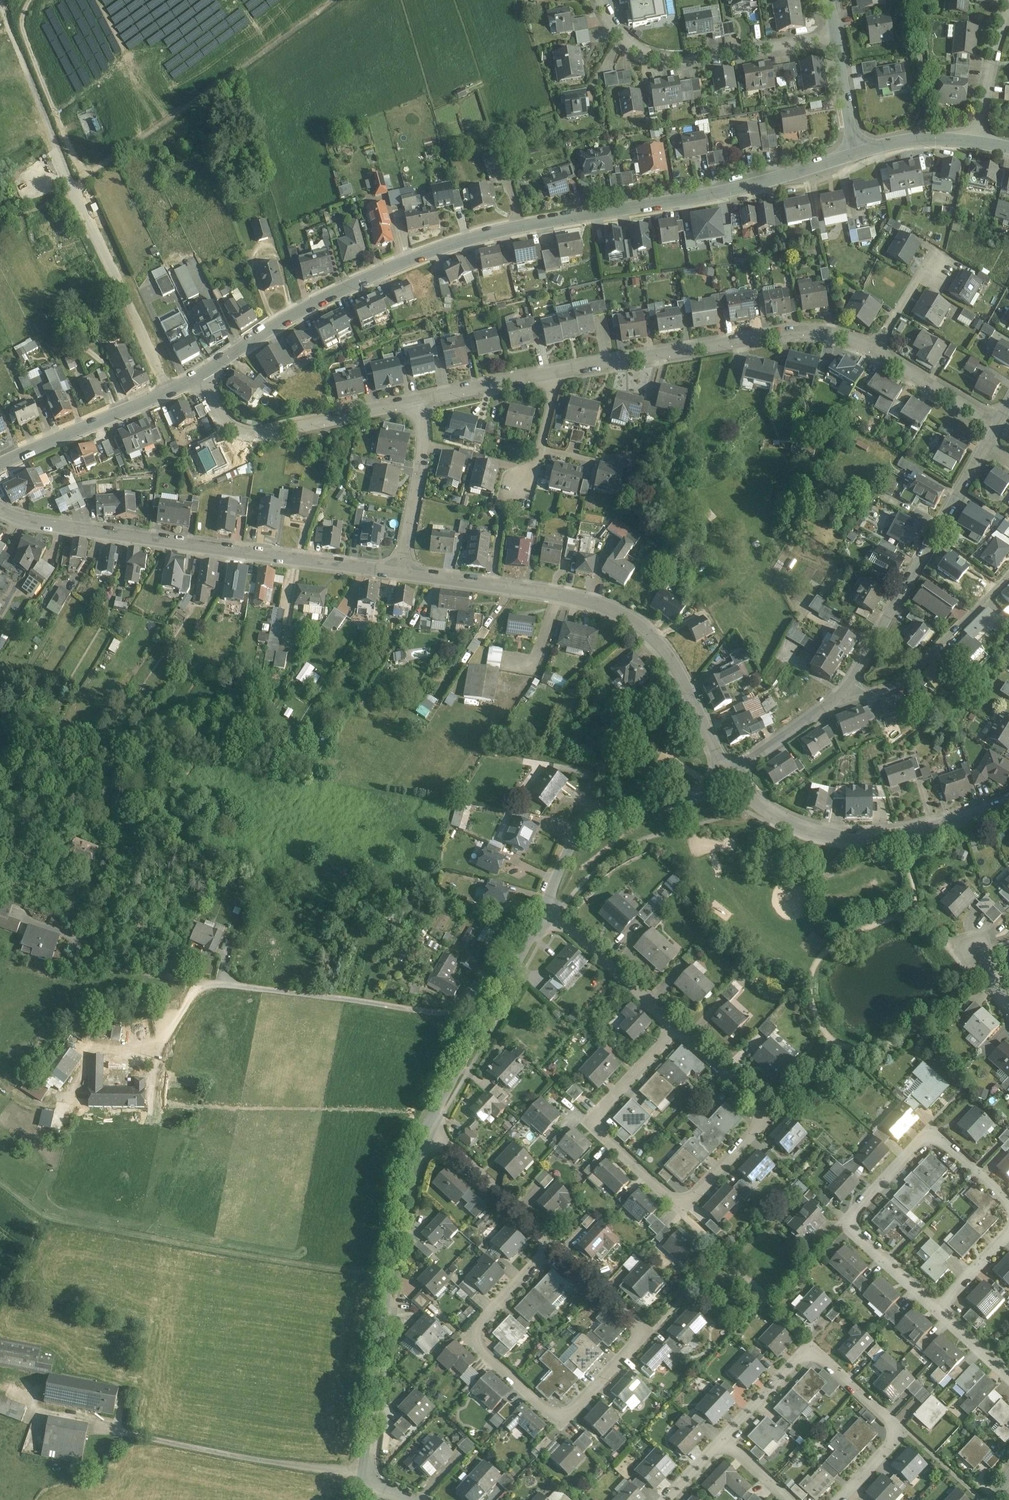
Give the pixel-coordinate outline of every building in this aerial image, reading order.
[(620,3),(629,2),(633,28),(667,23),(663,0),(640,0),(636,1),(636,0),(619,0),(620,3)] [(774,3),(776,17),(800,13),(798,0),(794,0),(793,0),(774,3)] [(860,6),(860,8),(869,7),(884,4),(883,0),(859,0),(860,6)] [(946,10),(967,12),(968,0),(947,0),(946,10)] [(860,6),(852,7),(853,15),(870,13),(869,7),(860,8),(860,6)] [(569,9),(547,12),(549,26),(558,24),(560,34),(572,32),(571,24),(570,20),(569,9)] [(710,12),(684,16),(687,36),(712,32),(713,32),(712,25),(710,12)] [(800,13),(776,17),(779,31),(802,27),(800,13)] [(889,16),(868,19),(872,43),(892,40),(889,16)] [(586,17),(570,20),(571,24),(573,24),(574,32),(575,32),(588,30),(586,17)] [(733,21),(722,23),(724,36),(736,34),(733,21)] [(722,23),(712,25),(713,32),(712,32),(713,38),(724,36),(722,23)] [(978,27),(949,25),(948,37),(954,38),(953,53),(975,55),(978,27)] [(588,30),(575,32),(577,44),(590,42),(588,30)] [(578,50),(554,54),(559,81),(583,77),(578,50)] [(970,58),(957,57),(956,65),(969,67),(970,58)] [(821,61),(801,64),(805,90),(825,87),(821,61)] [(875,62),(861,65),(863,74),(874,73),(874,68),(876,68),(875,62)] [(771,63),(743,67),(747,91),(774,86),(773,79),(771,67),(771,63)] [(795,63),(783,65),(785,77),(797,76),(795,63)] [(783,65),(771,67),(773,79),(785,77),(783,65)] [(969,67),(956,65),(955,73),(968,74),(969,67)] [(903,66),(876,70),(879,89),(892,87),(892,92),(906,90),(903,66)] [(731,69),(714,72),(716,88),(721,87),(722,91),(734,89),(731,69)] [(616,72),(603,74),(606,88),(618,85),(616,73),(616,72)] [(678,78),(664,80),(668,104),(682,102),(680,94),(679,82),(678,78)] [(698,79),(690,80),(692,92),(692,93),(700,92),(698,79)] [(664,80),(650,83),(654,107),(668,104),(664,80)] [(690,80),(679,82),(680,94),(692,92),(690,80)] [(967,82),(940,80),(938,103),(965,105),(967,82)] [(639,90),(619,93),(623,116),(643,113),(639,90)] [(586,92),(572,95),(572,93),(566,94),(568,103),(565,103),(567,115),(587,112),(585,103),(588,102),(586,92)] [(692,92),(680,94),(682,102),(694,100),(693,99),(692,93),(692,92)] [(803,110),(788,113),(788,115),(781,116),(784,134),(806,130),(803,110)] [(708,120),(699,121),(701,134),(703,134),(710,133),(708,120)] [(755,125),(738,128),(742,151),(759,148),(755,125)] [(701,134),(681,138),(683,149),(685,157),(706,154),(703,134),(701,134)] [(775,135),(767,136),(769,149),(778,148),(775,135)] [(767,136),(760,137),(762,150),(769,149),(767,136)] [(661,145),(638,149),(640,163),(664,159),(661,145)] [(683,149),(676,151),(677,158),(685,157),(683,149)] [(608,150),(595,152),(598,174),(612,171),(608,150)] [(722,151),(713,152),(715,165),(724,164),(722,151)] [(595,152),(581,154),(584,176),(598,174),(595,152)] [(713,152),(706,154),(708,167),(715,165),(713,152)] [(496,153),(482,157),(486,172),(500,168),(496,153)] [(664,159),(640,163),(642,175),(666,172),(664,159)] [(960,164),(944,161),(941,176),(940,181),(948,182),(956,184),(960,164)] [(918,163),(902,166),(907,189),(922,186),(920,175),(918,163)] [(571,164),(557,169),(560,177),(566,176),(567,181),(576,179),(571,164)] [(981,166),(971,164),(967,185),(976,187),(976,188),(985,189),(986,183),(994,184),(997,168),(981,165),(981,166)] [(902,166),(887,169),(892,192),(907,189),(902,166)] [(557,169),(549,171),(551,180),(543,183),(545,189),(547,190),(550,199),(557,197),(560,198),(562,195),(569,193),(566,184),(567,182),(567,181),(566,176),(560,177),(557,169)] [(1005,172),(999,170),(995,187),(1001,189),(1002,183),(1005,172)] [(382,177),(376,179),(374,172),(369,174),(371,180),(375,197),(387,194),(382,177)] [(632,172),(621,174),(623,187),(634,185),(632,172)] [(621,174),(609,176),(611,189),(623,187),(621,174)] [(933,175),(920,175),(922,186),(922,188),(932,186),(933,175)] [(948,182),(940,181),(941,176),(933,175),(932,186),(932,191),(946,193),(948,182)] [(877,186),(864,189),(862,184),(853,186),(857,208),(880,204),(877,186)] [(339,189),(341,198),(354,195),(352,186),(339,189)] [(449,187),(432,190),(433,200),(434,200),(436,211),(453,208),(451,195),(449,187)] [(492,187),(472,191),(469,192),(464,192),(463,194),(465,203),(466,204),(471,203),(473,214),(492,210),(491,201),(495,200),(492,187)] [(413,190),(399,193),(402,208),(403,210),(404,210),(417,207),(414,196),(413,190)] [(399,193),(388,196),(391,210),(402,208),(399,193)] [(458,193),(451,195),(453,208),(453,212),(463,210),(458,193)] [(842,195),(820,200),(824,220),(846,216),(842,195)] [(433,200),(423,202),(425,213),(418,214),(417,207),(404,210),(406,217),(404,217),(408,236),(439,230),(436,211),(434,200),(433,200)] [(806,200),(784,205),(788,225),(810,221),(811,221),(810,219),(806,200)] [(998,202),(994,218),(1008,223),(1008,205),(998,202)] [(379,206),(371,208),(372,210),(368,211),(370,218),(368,220),(370,225),(372,226),(374,232),(374,233),(388,229),(390,229),(384,207),(380,208),(379,206)] [(773,218),(771,208),(755,210),(758,226),(758,227),(757,227),(758,230),(774,228),(773,218)] [(748,211),(747,209),(740,210),(741,212),(740,212),(740,215),(742,227),(743,229),(757,227),(758,226),(755,210),(748,211)] [(723,245),(732,244),(731,229),(731,226),(722,228),(720,212),(705,214),(709,243),(722,241),(723,245)] [(709,243),(705,214),(689,217),(692,232),(684,233),(686,250),(696,249),(696,245),(709,243)] [(742,227),(740,215),(731,216),(731,226),(731,229),(742,227)] [(780,217),(773,218),(774,228),(774,230),(782,229),(780,217)] [(817,218),(810,219),(811,221),(810,221),(812,232),(820,230),(818,223),(817,218)] [(853,219),(847,220),(849,232),(856,231),(853,219)] [(901,226),(890,220),(887,226),(898,233),(901,226)] [(265,222),(253,225),(257,243),(270,239),(265,222)] [(824,222),(818,223),(820,230),(821,235),(827,234),(824,222)] [(357,223),(343,226),(348,241),(338,244),(344,264),(359,260),(359,259),(366,257),(357,223)] [(676,223),(658,225),(661,246),(679,243),(677,234),(676,223)] [(646,228),(631,230),(633,243),(635,254),(650,251),(646,228)] [(869,228),(856,231),(858,242),(871,240),(869,228)] [(334,229),(328,231),(330,238),(331,243),(337,242),(334,229)] [(388,229),(374,233),(374,232),(372,233),(374,240),(376,242),(378,248),(382,247),(382,249),(387,247),(387,246),(391,245),(389,238),(390,234),(388,229)] [(619,232),(604,234),(608,258),(622,256),(623,255),(621,245),(619,232)] [(919,244),(902,234),(889,255),(906,265),(919,244)] [(330,238),(323,240),(326,252),(327,252),(333,251),(331,243),(330,238)] [(578,239),(556,243),(558,253),(559,260),(567,259),(568,261),(582,259),(578,239)] [(635,254),(633,243),(627,244),(630,261),(636,260),(635,254)] [(627,244),(621,245),(623,255),(622,256),(623,262),(630,261),(627,244)] [(533,247),(513,251),(514,255),(516,265),(524,264),(524,267),(536,265),(533,247)] [(326,252),(312,256),(318,279),(333,275),(327,252),(326,252)] [(499,253),(479,257),(482,272),(490,270),(490,273),(502,271),(502,269),(500,257),(499,253)] [(558,253),(541,256),(545,274),(562,271),(560,263),(559,263),(559,260),(558,253)] [(514,255),(507,256),(509,268),(516,266),(516,265),(514,255)] [(298,260),(304,283),(318,279),(312,256),(298,260)] [(507,256),(500,257),(502,269),(509,268),(507,256)] [(472,258),(463,262),(470,277),(476,274),(472,258)] [(462,261),(442,271),(450,287),(470,277),(463,262),(462,261)] [(275,265),(258,270),(265,294),(282,289),(275,265)] [(185,267),(174,272),(188,302),(199,296),(185,267)] [(827,269),(820,271),(822,282),(830,281),(827,269)] [(981,284),(962,273),(949,294),(966,305),(972,294),(974,296),(981,284)] [(991,280),(980,273),(976,279),(987,286),(991,280)] [(167,277),(156,282),(163,298),(175,292),(167,277)] [(824,285),(798,289),(802,312),(827,308),(824,285)] [(407,286),(391,292),(393,297),(397,308),(405,305),(406,307),(414,303),(407,286)] [(774,288),(764,290),(762,292),(763,296),(766,319),(779,317),(775,294),(774,288)] [(748,289),(740,290),(738,293),(737,293),(738,298),(742,323),(755,321),(752,309),(750,296),(749,294),(748,289)] [(222,300),(218,291),(213,293),(217,302),(222,300)] [(786,292),(775,294),(779,317),(791,315),(788,302),(786,292)] [(749,294),(750,296),(752,309),(758,308),(756,297),(756,293),(749,294)] [(948,308),(926,295),(914,315),(936,329),(948,308)] [(726,296),(719,297),(722,310),(728,309),(726,300),(727,299),(726,296)] [(763,296),(756,297),(758,308),(760,320),(766,319),(763,296)] [(869,302),(859,296),(851,309),(849,307),(844,315),(867,329),(880,309),(869,302)] [(393,297),(385,300),(386,302),(390,311),(397,308),(393,297)] [(719,297),(711,298),(710,301),(710,303),(713,303),(715,312),(722,310),(719,297)] [(883,304),(872,297),(869,302),(880,309),(883,304)] [(381,304),(378,298),(365,303),(375,325),(388,320),(386,315),(381,304)] [(727,299),(726,300),(728,309),(730,326),(742,323),(738,298),(727,299)] [(248,309),(242,302),(237,306),(234,301),(225,307),(241,332),(257,322),(248,309)] [(794,301),(788,302),(791,315),(796,314),(794,301)] [(211,302),(193,311),(199,325),(194,328),(192,333),(195,338),(202,335),(210,350),(230,340),(211,302)] [(386,302),(381,304),(386,315),(391,313),(390,311),(386,302)] [(604,302),(596,304),(599,318),(606,316),(604,302)] [(365,303),(352,309),(357,321),(362,331),(375,325),(365,303)] [(710,303),(701,305),(701,303),(695,304),(695,306),(690,307),(691,311),(694,329),(717,326),(716,322),(714,323),(714,321),(715,320),(716,318),(715,312),(713,303),(710,303)] [(596,304),(589,306),(589,309),(590,309),(592,319),(599,318),(596,304)] [(683,304),(677,305),(678,312),(679,312),(680,318),(686,317),(683,304)] [(357,321),(352,309),(346,312),(353,323),(357,321)] [(589,309),(573,312),(574,314),(579,337),(595,333),(592,319),(590,309),(589,309)] [(975,317),(964,310),(960,317),(971,324),(975,317)] [(353,323),(346,312),(340,315),(347,327),(353,323)] [(648,312),(641,313),(642,316),(644,326),(650,325),(648,312)] [(678,312),(664,314),(665,318),(656,320),(659,336),(682,332),(680,318),(679,312),(678,312)] [(340,315),(340,314),(327,322),(338,343),(351,336),(347,327),(340,315)] [(574,314),(557,318),(557,320),(562,342),(563,342),(579,339),(579,337),(574,314)] [(181,315),(161,325),(171,345),(178,341),(179,345),(186,342),(185,342),(189,340),(186,334),(188,329),(181,315)] [(642,316),(630,318),(634,342),(646,340),(644,326),(642,316)] [(534,324),(533,317),(526,318),(527,322),(528,322),(532,342),(538,341),(537,338),(534,324)] [(971,324),(960,317),(957,322),(968,329),(971,324)] [(618,320),(620,330),(622,344),(634,342),(630,318),(618,320)] [(977,333),(984,323),(977,318),(970,327),(977,333)] [(541,323),(544,337),(546,348),(563,344),(563,342),(562,342),(557,320),(541,323)] [(338,343),(327,322),(314,329),(320,341),(325,350),(338,343)] [(527,322),(506,327),(511,350),(533,346),(532,342),(528,322),(527,322)] [(541,323),(534,324),(537,338),(544,337),(541,323)] [(995,331),(984,325),(981,331),(991,337),(995,331)] [(320,341),(314,330),(308,333),(313,342),(314,344),(320,341)] [(308,333),(301,337),(306,345),(313,342),(308,333)] [(495,333),(474,337),(475,340),(474,340),(477,353),(478,358),(500,353),(495,333)] [(945,348),(921,334),(915,344),(926,351),(920,361),(926,365),(925,365),(928,366),(933,369),(945,348)] [(474,335),(468,336),(469,341),(471,354),(472,354),(477,353),(474,340),(475,340),(474,337),(474,335)] [(301,337),(301,336),(287,344),(297,363),(311,355),(306,345),(301,337)] [(189,340),(185,342),(186,342),(179,345),(181,347),(174,351),(182,365),(199,356),(190,339),(189,340)] [(462,339),(451,342),(457,368),(468,366),(466,355),(463,343),(462,339)] [(435,349),(433,340),(423,342),(425,347),(407,351),(413,378),(435,374),(432,359),(437,358),(435,349)] [(469,341),(463,343),(466,355),(471,354),(469,341)] [(451,342),(441,344),(441,347),(444,360),(447,371),(457,368),(451,342)] [(1002,342),(993,358),(1008,367),(1008,346),(1008,345),(1007,346),(1002,342)] [(34,344),(17,353),(19,358),(26,355),(27,356),(38,350),(34,344)] [(951,345),(944,356),(950,360),(957,348),(951,345)] [(135,369),(125,346),(107,354),(126,396),(150,385),(141,367),(136,369),(135,369)] [(441,347),(435,349),(437,358),(438,361),(444,360),(441,347)] [(985,349),(982,353),(989,358),(992,354),(985,349)] [(281,359),(276,350),(258,360),(270,381),(280,375),(280,376),(283,375),(282,374),(288,371),(281,359)] [(804,359),(789,355),(785,371),(784,374),(785,374),(798,377),(798,380),(814,384),(815,379),(819,363),(814,362),(813,364),(803,362),(804,359)] [(72,356),(65,359),(70,371),(77,367),(72,356)] [(293,368),(287,356),(281,359),(288,371),(293,368)] [(863,375),(837,359),(833,367),(827,376),(828,376),(843,385),(837,395),(847,401),(854,390),(863,376),(863,375)] [(403,385),(397,360),(371,366),(377,391),(403,385)] [(777,369),(747,362),(743,377),(742,382),(742,383),(753,385),(753,388),(771,392),(773,384),(776,369),(777,369)] [(833,367),(819,363),(815,379),(826,381),(828,376),(827,376),(833,367)] [(976,369),(968,363),(964,370),(973,375),(976,369)] [(36,365),(25,370),(28,376),(39,371),(36,365)] [(61,368),(55,371),(61,385),(67,382),(61,368)] [(103,369),(97,372),(101,382),(107,379),(103,369)] [(785,371),(776,369),(773,384),(782,386),(785,374),(784,374),(785,371)] [(365,370),(358,372),(359,373),(359,372),(362,383),(368,382),(365,370)] [(53,372),(45,375),(50,387),(52,391),(63,417),(72,413),(64,394),(63,395),(60,389),(53,372)] [(359,373),(346,375),(351,397),(364,394),(362,383),(359,372),(359,373)] [(1000,385),(989,378),(990,375),(984,372),(974,389),(992,399),(1000,385)] [(253,386),(237,374),(227,387),(249,405),(259,391),(260,391),(253,386)] [(737,376),(729,374),(725,390),(733,391),(734,389),(734,388),(737,376)] [(334,378),(333,378),(336,389),(338,400),(351,397),(346,375),(334,378)] [(27,376),(19,380),(25,393),(33,389),(27,376)] [(309,376),(300,380),(302,384),(311,380),(309,376)] [(743,377),(737,376),(734,388),(734,389),(741,390),(742,383),(742,382),(743,377)] [(873,382),(863,376),(854,390),(864,396),(873,382)] [(897,391),(885,384),(886,382),(876,376),(873,382),(864,396),(867,397),(871,391),(882,398),(874,410),(886,418),(887,416),(896,402),(902,392),(898,390),(897,391)] [(334,377),(327,379),(330,390),(336,389),(333,378),(334,378),(334,377)] [(259,378),(253,386),(260,391),(259,391),(262,393),(267,387),(259,378)] [(98,381),(81,388),(89,405),(103,399),(101,393),(102,392),(98,381)] [(52,391),(50,387),(43,390),(48,401),(47,402),(55,420),(63,417),(52,391)] [(685,396),(662,391),(657,408),(657,409),(680,415),(685,396)] [(643,403),(617,396),(613,414),(614,415),(612,424),(626,427),(628,418),(639,421),(640,417),(643,405),(643,403)] [(931,411),(911,400),(906,408),(901,406),(895,417),(900,420),(914,428),(914,429),(916,430),(917,430),(919,431),(931,411)] [(585,404),(571,401),(565,423),(580,427),(585,404)] [(901,406),(896,402),(887,416),(893,420),(895,417),(901,406)] [(32,403),(12,412),(19,427),(39,418),(32,403)] [(186,404),(171,411),(179,429),(194,422),(193,418),(191,412),(190,413),(186,404)] [(600,408),(585,404),(580,427),(595,430),(600,408)] [(649,406),(643,405),(640,417),(646,419),(649,406)] [(207,416),(202,406),(195,409),(200,419),(201,419),(206,416),(207,416)] [(657,408),(649,406),(646,419),(655,421),(657,409),(657,408)] [(534,413),(510,407),(506,427),(530,433),(534,413)] [(477,421),(454,416),(450,430),(456,432),(454,442),(463,445),(464,443),(471,445),(472,443),(475,430),(477,421)] [(499,425),(487,422),(485,433),(496,436),(499,425)] [(145,423),(132,428),(142,450),(155,445),(154,444),(150,433),(145,423)] [(396,426),(384,424),(382,432),(394,434),(396,426)] [(952,431),(942,425),(939,431),(949,437),(952,431)] [(132,428),(120,434),(121,436),(125,447),(129,456),(131,461),(141,457),(140,454),(143,453),(142,450),(132,428)] [(161,441),(157,430),(150,433),(154,444),(161,441)] [(485,433),(475,430),(472,443),(482,445),(485,433)] [(382,432),(382,431),(377,454),(377,455),(405,461),(409,437),(394,434),(382,432)] [(578,433),(573,432),(570,443),(576,445),(578,433)] [(584,434),(578,433),(576,445),(581,446),(584,434)] [(125,447),(121,436),(114,439),(119,450),(125,447)] [(967,450),(948,439),(939,453),(959,464),(967,450)] [(109,441),(102,444),(108,458),(115,455),(109,441)] [(93,445),(79,451),(70,455),(74,465),(83,461),(87,469),(97,465),(93,457),(98,455),(93,445)] [(886,464),(891,457),(876,448),(872,455),(886,464)] [(473,453),(460,450),(458,457),(465,459),(471,460),(473,453)] [(458,457),(443,453),(437,479),(459,484),(465,459),(458,457)] [(486,456),(473,453),(471,460),(477,462),(477,461),(484,463),(486,456)] [(59,456),(50,460),(53,467),(55,466),(57,470),(68,466),(63,457),(60,458),(59,456)] [(910,463),(902,458),(897,466),(905,471),(910,463)] [(381,462),(367,459),(366,466),(375,468),(380,469),(380,468),(381,462)] [(484,463),(477,461),(477,462),(471,486),(492,492),(498,467),(484,463)] [(631,465),(619,462),(617,468),(629,471),(631,465)] [(254,464),(239,465),(240,474),(255,473),(254,464)] [(569,468),(555,465),(554,469),(551,480),(549,488),(563,492),(569,468)] [(547,467),(544,479),(551,480),(554,469),(547,467)] [(622,472),(600,467),(595,488),(617,493),(622,472)] [(399,472),(380,468),(380,469),(375,468),(370,493),(394,498),(399,472)] [(582,472),(569,468),(563,492),(577,495),(582,472)] [(44,489),(35,470),(18,479),(19,479),(27,497),(28,497),(44,489)] [(985,485),(1001,497),(1008,485),(1008,481),(995,471),(985,485)] [(944,491),(913,473),(910,479),(907,477),(905,480),(909,483),(939,499),(944,491)] [(19,479),(3,487),(12,504),(27,497),(19,479)] [(890,481),(888,486),(884,485),(881,491),(891,496),(898,485),(890,481)] [(590,484),(583,482),(580,496),(587,497),(590,484)] [(939,499),(909,483),(900,499),(912,505),(916,498),(934,508),(939,499)] [(76,484),(59,491),(63,498),(55,502),(61,515),(69,511),(67,508),(78,503),(80,508),(86,506),(76,484)] [(96,485),(82,486),(83,498),(97,497),(96,485)] [(289,490),(282,489),(281,497),(279,506),(286,507),(289,490)] [(313,495),(295,492),(291,518),(306,520),(308,509),(311,510),(311,506),(313,495)] [(135,495),(109,496),(109,499),(96,499),(97,508),(136,506),(135,495)] [(270,495),(268,510),(261,509),(258,528),(276,531),(279,512),(279,506),(281,497),(270,495)] [(161,497),(155,496),(153,507),(159,508),(160,501),(161,501),(161,497)] [(241,498),(222,496),(221,502),(237,504),(237,505),(240,505),(241,498)] [(161,501),(160,501),(159,508),(157,523),(173,525),(176,503),(161,501)] [(237,504),(221,502),(217,531),(233,533),(236,516),(237,505),(237,504)] [(192,505),(176,503),(173,525),(189,527),(191,513),(192,506),(192,505)] [(240,505),(237,505),(236,516),(246,517),(248,506),(240,505)] [(136,506),(97,508),(97,516),(116,515),(116,518),(137,517),(136,506)] [(997,515),(983,506),(980,512),(992,519),(992,520),(994,521),(997,515)] [(364,511),(357,510),(354,525),(361,526),(364,511)] [(976,518),(965,512),(958,525),(982,540),(994,521),(992,520),(992,519),(980,512),(976,518)] [(925,524),(909,516),(906,522),(919,529),(917,533),(919,535),(925,524)] [(906,522),(899,517),(888,536),(908,548),(917,533),(904,526),(906,522)] [(641,536),(615,519),(607,529),(623,540),(624,539),(633,546),(634,547),(641,536)] [(384,529),(371,527),(372,522),(364,521),(361,546),(378,548),(379,542),(382,542),(384,529)] [(469,523),(461,521),(458,533),(465,535),(469,523)] [(342,524),(333,522),(332,531),(325,530),(323,542),(322,547),(339,550),(342,524)] [(919,529),(906,522),(904,526),(917,533),(919,529)] [(997,533),(1003,537),(1008,529),(1008,527),(1004,523),(997,533)] [(727,533),(720,525),(715,530),(721,537),(727,533)] [(325,530),(317,529),(315,540),(323,542),(325,530)] [(455,535),(432,532),(430,551),(453,554),(455,535)] [(490,536),(476,534),(476,533),(471,532),(466,567),(486,570),(490,536)] [(1003,537),(997,533),(992,538),(995,541),(1002,546),(1006,540),(1003,537)] [(47,548),(26,537),(18,552),(20,553),(16,561),(14,565),(27,572),(33,560),(39,563),(40,561),(47,548)] [(592,539),(582,537),(581,540),(578,559),(576,574),(592,576),(595,558),(589,558),(592,539)] [(576,540),(568,539),(564,559),(572,560),(572,558),(576,540)] [(633,546),(624,539),(623,540),(613,556),(622,562),(627,556),(633,546)] [(530,543),(508,540),(507,551),(509,551),(507,565),(527,568),(530,550),(531,543),(530,543)] [(581,540),(577,540),(576,540),(572,558),(578,559),(581,540)] [(88,543),(72,541),(71,549),(64,548),(61,567),(69,568),(68,571),(78,572),(85,562),(88,543)] [(995,541),(981,561),(995,572),(1008,553),(1008,551),(1002,546),(995,541)] [(563,548),(544,544),(540,562),(559,565),(563,548)] [(897,550),(887,544),(884,549),(894,555),(897,550)] [(116,548),(107,547),(104,563),(102,572),(112,574),(113,565),(114,565),(114,561),(117,561),(118,555),(115,555),(116,548)] [(147,556),(139,554),(139,551),(130,550),(127,567),(125,581),(138,583),(141,569),(145,570),(147,556)] [(3,552),(0,556),(0,566),(2,568),(9,556),(3,552)] [(903,563),(885,552),(880,561),(883,562),(878,571),(893,580),(903,563)] [(16,561),(9,556),(2,568),(10,573),(14,565),(16,561)] [(185,558),(167,556),(162,585),(180,588),(183,574),(185,558)] [(622,562),(613,556),(602,572),(624,587),(635,571),(634,570),(638,563),(627,556),(622,562)] [(968,571),(950,557),(938,572),(956,586),(968,571)] [(201,561),(194,560),(192,571),(200,572),(201,561)] [(54,571),(40,561),(39,563),(34,570),(47,579),(48,580),(54,571)] [(218,564),(201,561),(200,572),(198,585),(197,594),(195,594),(194,600),(204,602),(206,587),(214,588),(215,580),(219,581),(220,574),(216,574),(218,564)] [(104,563),(97,562),(95,574),(101,575),(102,572),(104,563)] [(246,568),(229,566),(226,583),(243,586),(244,582),(247,582),(248,574),(245,574),(246,568)] [(34,570),(33,569),(28,576),(30,578),(40,585),(42,586),(47,579),(34,570)] [(275,573),(259,570),(258,577),(254,577),(253,583),(257,584),(256,588),(254,600),(264,601),(266,590),(272,591),(275,573)] [(191,576),(183,574),(180,588),(179,592),(186,593),(190,587),(191,576)] [(40,585),(30,578),(24,586),(34,593),(40,585)] [(884,594),(865,584),(861,592),(860,591),(857,597),(860,599),(855,607),(859,609),(870,615),(872,616),(877,607),(878,608),(881,603),(880,602),(884,594)] [(378,588),(361,585),(358,603),(358,609),(357,613),(365,614),(365,610),(374,612),(375,605),(378,588)] [(60,586),(51,600),(62,606),(71,593),(60,586)] [(956,609),(926,586),(921,592),(920,593),(920,594),(913,603),(942,626),(956,609)] [(317,590),(298,587),(295,604),(323,608),(325,595),(317,594),(317,590)] [(686,607),(662,590),(651,607),(675,623),(686,607)] [(413,593),(397,591),(394,608),(395,608),(393,617),(407,619),(409,610),(411,610),(413,593)] [(449,593),(443,592),(441,592),(437,622),(446,624),(447,612),(449,613),(452,593),(449,593)] [(1008,592),(1001,599),(1008,608),(1008,594),(1008,592)] [(191,595),(187,593),(183,599),(187,602),(191,595)] [(470,596),(452,593),(449,613),(459,614),(458,625),(463,626),(463,627),(464,627),(464,626),(470,627),(471,615),(467,614),(470,596)] [(696,600),(686,593),(683,599),(693,606),(696,600)] [(249,597),(236,595),(235,603),(239,604),(247,605),(249,597)] [(128,603),(121,601),(122,598),(116,596),(113,606),(127,609),(128,603)] [(247,605),(239,604),(237,612),(246,614),(247,605)] [(284,610),(278,608),(275,621),(275,623),(282,624),(284,610)] [(842,619),(824,608),(819,618),(828,624),(831,620),(839,625),(842,619)] [(346,618),(334,609),(322,627),(330,633),(333,627),(337,630),(346,618)] [(870,615),(859,609),(855,616),(866,622),(870,615)] [(987,613),(964,637),(968,641),(972,645),(985,632),(990,636),(992,634),(994,636),(1002,628),(996,623),(987,613)] [(483,617),(471,615),(470,627),(482,628),(483,617)] [(1003,616),(996,623),(1002,628),(1005,631),(1008,627),(1008,622),(1003,616)] [(535,621),(509,617),(507,634),(516,635),(516,634),(533,636),(534,630),(535,627),(534,627),(535,621)] [(703,617),(687,626),(696,642),(712,634),(703,617)] [(432,621),(420,619),(419,631),(431,633),(432,621)] [(796,621),(785,638),(799,647),(806,637),(797,631),(799,627),(796,621)] [(275,623),(271,622),(271,624),(264,659),(274,661),(275,661),(277,651),(282,624),(275,623)] [(926,628),(917,622),(914,626),(922,632),(926,628)] [(386,627),(366,624),(365,632),(385,635),(386,627)] [(580,629),(564,624),(559,645),(592,654),(597,633),(588,631),(588,630),(580,627),(580,629)] [(914,626),(913,626),(908,632),(905,635),(905,636),(902,640),(905,642),(900,648),(912,657),(928,636),(922,632),(914,626)] [(482,628),(474,641),(480,645),(488,633),(482,628)] [(265,641),(267,635),(260,632),(258,638),(265,641)] [(857,644),(838,633),(828,650),(844,660),(846,661),(857,644)] [(824,648),(806,637),(799,647),(818,658),(824,648)] [(474,641),(467,651),(474,655),(480,645),(474,641)] [(968,641),(951,658),(952,658),(961,667),(966,672),(982,655),(972,645),(968,641)] [(503,650),(490,648),(487,668),(499,670),(503,650)] [(828,650),(824,648),(818,658),(810,672),(829,684),(844,660),(828,650)] [(287,653),(277,651),(275,661),(274,661),(273,666),(284,668),(287,653)] [(741,652),(730,657),(736,668),(746,663),(741,652)] [(633,656),(613,671),(619,680),(623,677),(634,690),(648,679),(647,678),(647,677),(645,673),(644,673),(639,667),(640,665),(633,656)] [(961,667),(952,658),(947,663),(948,665),(955,672),(956,672),(961,667)] [(312,670),(314,667),(306,661),(296,676),(312,687),(320,675),(312,670)] [(936,665),(930,671),(931,671),(921,682),(922,682),(928,688),(933,694),(949,678),(942,671),(936,665)] [(948,665),(942,671),(949,678),(955,672),(948,665)] [(499,671),(469,666),(464,697),(494,702),(499,671)] [(724,676),(703,686),(707,696),(725,688),(737,682),(741,680),(737,670),(724,676)] [(447,683),(438,677),(433,685),(442,691),(447,683)] [(928,688),(922,682),(917,687),(923,693),(928,688)] [(1007,683),(1001,693),(1008,698),(1008,684),(1007,683)] [(725,688),(707,696),(714,711),(731,703),(725,688)] [(455,698),(450,695),(446,702),(451,705),(455,698)] [(434,702),(426,697),(420,705),(428,711),(434,702)] [(904,706),(902,698),(879,706),(883,717),(884,722),(907,715),(905,708),(906,708),(905,706),(904,706)] [(753,700),(743,705),(747,713),(758,708),(753,700)] [(879,706),(873,708),(877,719),(883,717),(879,706)] [(861,710),(835,720),(843,740),(868,730),(866,725),(861,712),(861,710)] [(874,722),(868,710),(861,712),(866,725),(874,722)] [(740,718),(721,726),(726,736),(753,723),(749,714),(740,718)] [(771,714),(763,718),(766,723),(774,719),(771,714)] [(1002,714),(995,726),(1008,734),(1008,718),(1003,714),(1002,714)] [(753,723),(726,736),(730,745),(749,737),(749,736),(761,731),(757,721),(753,723)] [(995,726),(987,738),(995,742),(1006,749),(1008,750),(1008,748),(1008,734),(995,726)] [(834,739),(829,728),(821,732),(828,743),(834,739)] [(820,731),(801,743),(811,758),(830,745),(828,743),(821,732),(820,731)] [(1006,749),(995,742),(992,748),(1003,754),(1006,749)] [(990,753),(985,761),(987,764),(983,772),(982,772),(989,776),(995,780),(994,780),(1001,784),(1005,778),(1008,778),(1008,776),(1008,774),(1008,772),(1008,771),(1008,767),(1000,762),(1001,760),(990,753)] [(786,754),(763,770),(774,786),(797,771),(797,770),(792,764),(786,754)] [(916,759),(909,761),(910,764),(910,763),(913,772),(919,770),(916,759)] [(804,770),(797,760),(792,764),(797,770),(797,771),(799,774),(804,770)] [(910,764),(885,772),(890,788),(916,779),(913,772),(910,763),(910,764)] [(967,763),(961,765),(963,771),(965,777),(971,775),(967,763)] [(567,782),(548,769),(542,777),(543,778),(530,796),(547,809),(560,790),(561,791),(567,782)] [(983,772),(979,770),(970,773),(974,785),(986,781),(989,776),(982,772),(983,772)] [(963,771),(951,775),(958,798),(971,794),(965,777),(963,771)] [(937,773),(931,775),(935,787),(940,785),(939,780),(939,779),(937,773)] [(939,779),(939,780),(940,785),(946,802),(958,798),(951,775),(939,779)] [(846,788),(836,788),(835,790),(833,800),(846,800),(846,789),(846,788)] [(885,800),(881,788),(871,788),(871,789),(871,800),(885,800)] [(871,800),(871,789),(846,789),(846,800),(846,819),(856,819),(856,818),(861,818),(861,819),(871,819),(871,800)] [(828,796),(810,792),(806,810),(823,814),(828,796)] [(451,825),(466,829),(470,813),(455,809),(451,825)] [(531,815),(513,812),(511,817),(515,819),(527,824),(531,815)] [(527,824),(515,819),(514,821),(511,822),(509,826),(511,829),(505,841),(524,850),(527,843),(529,844),(536,828),(527,824)] [(106,847),(79,836),(72,851),(99,863),(106,847)] [(501,851),(489,845),(486,851),(498,857),(501,851)] [(486,851),(485,851),(484,854),(481,854),(478,861),(479,863),(478,866),(496,875),(504,859),(498,857),(486,851)] [(955,860),(966,860),(966,852),(955,852),(955,860)] [(673,891),(683,881),(675,873),(665,884),(673,891)] [(1000,885),(1008,893),(1008,876),(1000,885)] [(503,884),(490,880),(488,887),(502,891),(503,884)] [(960,885),(941,905),(956,919),(975,900),(966,891),(967,890),(965,887),(963,888),(960,885)] [(488,887),(487,890),(484,891),(482,898),(484,900),(483,903),(503,908),(508,892),(502,891),(488,887)] [(637,916),(617,897),(600,915),(620,934),(637,916)] [(986,897),(975,907),(984,916),(993,907),(995,905),(986,897)] [(650,901),(637,916),(644,923),(653,913),(658,908),(650,901)] [(1001,915),(993,907),(984,916),(993,924),(1001,915)] [(1,908),(1,932),(16,932),(16,920),(13,920),(13,908),(1,908)] [(644,923),(651,930),(653,931),(662,921),(653,913),(644,923)] [(232,935),(201,921),(194,938),(209,946),(208,949),(223,956),(232,935)] [(65,936),(32,926),(24,954),(56,964),(65,936)] [(495,934),(484,928),(476,942),(487,948),(495,934)] [(653,931),(651,930),(635,947),(654,965),(656,962),(664,969),(678,954),(653,931)] [(474,934),(468,931),(465,937),(471,940),(474,934)] [(452,938),(446,935),(443,941),(449,944),(452,938)] [(440,945),(433,941),(431,944),(429,949),(436,953),(440,945)] [(586,962),(569,946),(547,971),(564,987),(586,962)] [(700,958),(691,949),(682,959),(690,967),(691,966),(691,967),(700,958)] [(412,957),(401,951),(396,961),(407,967),(412,957)] [(478,959),(467,952),(460,963),(471,970),(478,959)] [(445,955),(428,984),(453,999),(461,984),(449,977),(457,963),(445,955)] [(690,967),(674,984),(698,1006),(714,989),(691,967),(691,966),(690,967)] [(414,984),(411,983),(409,988),(411,988),(409,995),(417,997),(420,986),(419,986),(414,984)] [(559,992),(549,983),(540,993),(550,1002),(559,992)] [(730,984),(720,994),(729,1003),(739,992),(730,984)] [(440,1001),(424,997),(422,1004),(439,1007),(440,1001)] [(974,1002),(964,1013),(970,1019),(980,1008),(974,1002)] [(651,1022),(631,1003),(623,1011),(629,1017),(619,1028),(633,1041),(651,1022)] [(746,1021),(727,1004),(712,1020),(731,1037),(746,1021)] [(954,1005),(948,1011),(952,1014),(958,1008),(954,1005)] [(999,1026),(981,1009),(964,1028),(982,1044),(986,1040),(999,1026)] [(768,1021),(761,1032),(770,1037),(777,1026),(768,1021)] [(772,1037),(753,1057),(777,1079),(795,1059),(772,1037)] [(982,1044),(977,1050),(985,1058),(994,1047),(986,1040),(982,1044)] [(1004,1043),(989,1059),(1008,1078),(1008,1077),(1008,1048),(1004,1043)] [(684,1045),(671,1058),(692,1077),(704,1064),(684,1045)] [(517,1048),(510,1056),(508,1054),(504,1059),(502,1057),(490,1069),(489,1069),(488,1070),(506,1087),(524,1069),(520,1066),(521,1065),(519,1063),(518,1064),(517,1062),(524,1054),(517,1048)] [(71,1079),(84,1056),(71,1049),(59,1072),(71,1079)] [(619,1066),(601,1049),(580,1072),(598,1089),(619,1066)] [(107,1054),(92,1054),(90,1106),(149,1108),(149,1077),(137,1077),(136,1084),(106,1084),(107,1054)] [(671,1058),(658,1072),(679,1091),(692,1077),(671,1058)] [(949,1087),(923,1064),(915,1072),(928,1085),(915,1099),(921,1105),(927,1111),(949,1087)] [(675,1090),(657,1073),(639,1092),(647,1100),(649,1102),(657,1109),(675,1090)] [(1000,1087),(1007,1093),(1008,1091),(1008,1077),(1008,1078),(1000,1087)] [(30,1082),(24,1090),(42,1103),(48,1094),(30,1082)] [(583,1093),(574,1084),(566,1093),(575,1101),(583,1093)] [(508,1097),(496,1086),(488,1095),(500,1106),(508,1097)] [(908,1099),(897,1089),(892,1094),(902,1104),(903,1104),(908,1099)] [(488,1094),(483,1099),(481,1099),(479,1101),(479,1103),(477,1106),(475,1106),(470,1111),(473,1114),(472,1115),(472,1116),(475,1119),(476,1119),(477,1118),(483,1123),(491,1114),(496,1119),(504,1110),(500,1106),(488,1095),(488,1094)] [(915,1099),(911,1096),(908,1099),(903,1104),(913,1114),(914,1113),(921,1105),(915,1099)] [(560,1118),(540,1099),(525,1115),(537,1126),(536,1128),(543,1135),(560,1118)] [(739,1108),(729,1099),(725,1103),(735,1113),(739,1108)] [(632,1100),(613,1120),(622,1128),(630,1136),(631,1135),(636,1129),(633,1127),(638,1122),(643,1126),(651,1118),(649,1117),(640,1108),(632,1100)] [(654,1112),(644,1103),(640,1108),(649,1117),(654,1112)] [(735,1113),(725,1103),(708,1121),(726,1137),(742,1120),(735,1113)] [(903,1104),(902,1104),(881,1127),(883,1129),(882,1129),(891,1137),(897,1143),(919,1119),(913,1114),(903,1104)] [(708,1121),(696,1109),(688,1118),(705,1134),(698,1142),(695,1139),(691,1140),(683,1148),(701,1164),(706,1159),(697,1151),(702,1146),(710,1154),(726,1137),(708,1121)] [(975,1109),(958,1127),(976,1143),(993,1125),(975,1109)] [(53,1127),(55,1110),(46,1110),(44,1126),(53,1127)] [(789,1118),(771,1137),(789,1154),(806,1134),(789,1118)] [(883,1129),(881,1127),(872,1136),(875,1138),(883,1146),(891,1137),(882,1129),(883,1129)] [(630,1136),(622,1128),(615,1135),(624,1143),(632,1135),(631,1135),(630,1136)] [(476,1139),(466,1130),(459,1138),(469,1147),(476,1139)] [(562,1130),(552,1140),(558,1146),(558,1145),(567,1136),(562,1130)] [(591,1147),(573,1130),(567,1136),(558,1145),(577,1162),(591,1147)] [(998,1140),(1004,1145),(1008,1140),(1008,1132),(1007,1130),(998,1140)] [(875,1138),(855,1160),(869,1173),(889,1151),(883,1146),(875,1138)] [(1000,1149),(1005,1153),(1008,1149),(1008,1140),(1004,1145),(1000,1149)] [(532,1160),(515,1144),(496,1164),(514,1180),(532,1160)] [(710,1154),(702,1146),(697,1151),(706,1159),(710,1154)] [(701,1164),(683,1148),(665,1168),(682,1184),(701,1164)] [(758,1151),(748,1161),(750,1163),(741,1173),(743,1175),(742,1176),(744,1178),(750,1183),(754,1179),(758,1182),(773,1166),(764,1157),(758,1151)] [(779,1161),(769,1151),(764,1157),(773,1166),(774,1166),(779,1161)] [(948,1172),(930,1155),(912,1174),(930,1191),(948,1172)] [(955,1165),(946,1156),(941,1162),(950,1170),(955,1165)] [(998,1170),(1008,1180),(1008,1158),(998,1170)] [(629,1182),(605,1160),(600,1166),(592,1175),(587,1180),(595,1187),(601,1181),(616,1196),(629,1182)] [(600,1166),(594,1161),(586,1169),(592,1175),(600,1166)] [(859,1184),(837,1163),(830,1171),(838,1179),(828,1190),(841,1203),(859,1184)] [(463,1183),(447,1169),(433,1184),(445,1195),(451,1190),(454,1193),(461,1185),(463,1183)] [(672,1178),(663,1170),(658,1175),(667,1183),(672,1178)] [(543,1171),(534,1180),(540,1185),(548,1175),(543,1171)] [(930,1191),(912,1174),(908,1179),(910,1182),(895,1198),(907,1210),(908,1210),(921,1195),(924,1198),(930,1191)] [(548,1175),(540,1185),(545,1190),(553,1180),(548,1175)] [(752,1193),(740,1181),(732,1190),(741,1198),(744,1201),(752,1193)] [(557,1184),(538,1204),(550,1215),(559,1206),(560,1206),(561,1205),(560,1204),(562,1202),(567,1206),(573,1199),(557,1184)] [(475,1197),(461,1185),(454,1193),(468,1205),(475,1197)] [(726,1185),(703,1210),(718,1223),(724,1216),(723,1215),(728,1210),(725,1207),(729,1203),(733,1207),(741,1198),(732,1190),(726,1185)] [(985,1196),(982,1193),(983,1192),(981,1190),(980,1191),(974,1186),(966,1195),(977,1204),(976,1205),(977,1205),(978,1205),(981,1208),(970,1219),(986,1234),(999,1220),(991,1213),(998,1206),(986,1195),(985,1196)] [(657,1209),(638,1191),(633,1197),(624,1206),(623,1207),(640,1223),(643,1219),(651,1226),(657,1219),(652,1215),(657,1209)] [(627,1192),(618,1201),(624,1206),(633,1197),(627,1192)] [(468,1205),(464,1209),(469,1213),(480,1202),(475,1197),(468,1205)] [(907,1210),(895,1198),(891,1203),(906,1217),(910,1212),(908,1210),(907,1210)] [(822,1211),(812,1202),(789,1226),(798,1235),(796,1237),(803,1244),(825,1220),(819,1215),(822,1211)] [(890,1202),(871,1222),(883,1233),(895,1221),(902,1227),(905,1225),(912,1231),(916,1226),(906,1217),(891,1203),(890,1202)] [(458,1231),(441,1215),(422,1235),(434,1246),(445,1234),(450,1239),(458,1231)] [(591,1215),(581,1225),(586,1230),(596,1220),(591,1215)] [(651,1226),(648,1228),(657,1236),(665,1227),(657,1219),(651,1226)] [(986,1234),(970,1219),(966,1224),(967,1225),(981,1238),(986,1234)] [(721,1231),(710,1220),(705,1226),(716,1236),(721,1231)] [(619,1241),(600,1223),(578,1247),(591,1259),(606,1244),(612,1249),(619,1241)] [(948,1245),(947,1246),(954,1253),(962,1260),(981,1238),(967,1225),(948,1245)] [(526,1242),(509,1226),(492,1244),(500,1252),(500,1253),(502,1255),(502,1254),(508,1260),(526,1242)] [(912,1231),(908,1234),(915,1241),(923,1232),(916,1226),(912,1231)] [(657,1236),(654,1239),(659,1243),(670,1232),(665,1227),(657,1236)] [(700,1249),(679,1229),(663,1247),(684,1266),(700,1249)] [(945,1262),(936,1253),(940,1249),(931,1240),(923,1248),(932,1257),(921,1269),(936,1284),(948,1270),(943,1265),(945,1262)] [(954,1253),(947,1246),(948,1245),(945,1243),(940,1249),(950,1258),(954,1253)] [(830,1244),(820,1255),(829,1264),(831,1262),(831,1261),(839,1252),(830,1244)] [(432,1255),(423,1246),(418,1251),(428,1260),(432,1255)] [(868,1268),(844,1246),(839,1252),(831,1261),(831,1262),(854,1283),(861,1275),(868,1268)] [(950,1258),(940,1249),(936,1253),(945,1262),(950,1258)] [(485,1255),(477,1263),(479,1265),(466,1279),(484,1295),(504,1273),(485,1255)] [(634,1255),(623,1267),(632,1275),(634,1273),(643,1263),(634,1255)] [(994,1273),(1008,1288),(1008,1257),(994,1273)] [(664,1283),(643,1263),(634,1273),(637,1276),(626,1287),(640,1300),(648,1291),(653,1295),(664,1283)] [(449,1280),(434,1266),(418,1282),(434,1297),(449,1280)] [(552,1270),(534,1290),(551,1306),(570,1287),(552,1270)] [(578,1282),(569,1274),(564,1279),(573,1287),(578,1282)] [(854,1283),(852,1284),(859,1291),(868,1281),(861,1275),(854,1283)] [(900,1298),(879,1279),(864,1295),(884,1315),(894,1304),(900,1298)] [(474,1294),(463,1283),(458,1288),(470,1299),(474,1294)] [(990,1289),(985,1283),(967,1302),(985,1318),(1002,1300),(1000,1298),(990,1289)] [(1005,1293),(995,1284),(990,1289),(1000,1298),(1005,1293)] [(816,1288),(804,1300),(800,1295),(791,1304),(796,1309),(799,1312),(808,1321),(811,1323),(831,1302),(816,1288)] [(534,1290),(515,1311),(521,1316),(528,1323),(540,1310),(548,1318),(556,1310),(551,1306),(534,1290)] [(431,1302),(420,1292),(411,1302),(413,1304),(418,1308),(422,1312),(431,1302)] [(753,1303),(748,1309),(752,1313),(757,1307),(753,1303)] [(894,1304),(884,1315),(886,1316),(890,1320),(898,1311),(899,1309),(894,1304)] [(836,1307),(826,1317),(832,1322),(841,1312),(836,1307)] [(691,1308),(681,1318),(683,1319),(669,1334),(672,1337),(682,1346),(685,1348),(707,1324),(691,1308)] [(626,1329),(606,1310),(598,1317),(604,1323),(594,1333),(593,1334),(602,1342),(609,1348),(626,1329)] [(932,1328),(913,1310),(905,1318),(896,1328),(916,1346),(932,1328)] [(979,1318),(970,1310),(963,1318),(972,1327),(979,1318)] [(898,1311),(890,1320),(886,1316),(883,1318),(888,1322),(889,1321),(896,1328),(905,1318),(898,1311)] [(808,1321),(799,1312),(795,1316),(804,1324),(808,1321)] [(516,1322),(510,1316),(492,1335),(510,1351),(527,1332),(525,1331),(516,1322)] [(528,1323),(521,1316),(516,1322),(525,1331),(530,1325),(528,1323)] [(445,1333),(427,1317),(407,1339),(424,1355),(445,1333)] [(979,1318),(972,1327),(976,1331),(984,1323),(979,1318)] [(776,1323),(760,1341),(776,1357),(793,1339),(776,1323)] [(856,1326),(849,1333),(853,1337),(839,1352),(852,1364),(873,1342),(856,1326)] [(602,1342),(593,1334),(594,1333),(591,1331),(585,1338),(596,1348),(602,1342)] [(585,1338),(582,1335),(575,1343),(581,1348),(569,1360),(578,1369),(584,1374),(603,1354),(596,1348),(585,1338)] [(941,1336),(924,1354),(936,1365),(953,1347),(941,1336)] [(682,1346),(672,1337),(663,1346),(676,1357),(685,1348),(682,1346)] [(1,1338),(0,1345),(0,1365),(40,1374),(46,1348),(1,1338)] [(475,1361),(454,1342),(437,1360),(449,1371),(454,1365),(464,1374),(475,1361)] [(659,1342),(641,1362),(645,1366),(652,1373),(653,1372),(664,1360),(671,1367),(672,1365),(674,1366),(679,1360),(676,1357),(663,1346),(659,1342)] [(508,1353),(499,1344),(493,1350),(503,1359),(508,1353)] [(867,1355),(872,1360),(882,1350),(877,1345),(867,1355)] [(764,1357),(754,1347),(748,1353),(758,1363),(764,1357)] [(953,1347),(936,1365),(940,1368),(930,1377),(939,1385),(948,1376),(957,1366),(964,1358),(953,1347)] [(563,1366),(548,1352),(540,1361),(556,1376),(549,1384),(547,1382),(543,1383),(541,1385),(551,1394),(554,1392),(561,1399),(578,1380),(573,1375),(563,1366)] [(747,1353),(729,1373),(747,1389),(765,1369),(758,1363),(748,1353),(747,1353)] [(915,1381),(886,1354),(876,1365),(888,1376),(879,1387),(894,1401),(900,1394),(898,1393),(904,1387),(907,1390),(915,1381)] [(578,1369),(569,1360),(563,1366),(573,1375),(578,1369)] [(652,1373),(645,1366),(641,1370),(650,1379),(654,1374),(653,1372),(652,1373)] [(957,1366),(948,1376),(952,1380),(961,1370),(957,1366)] [(965,1374),(956,1384),(968,1395),(985,1377),(973,1366),(965,1374)] [(811,1370),(792,1390),(807,1405),(826,1384),(818,1376),(811,1370)] [(840,1386),(823,1370),(818,1376),(826,1384),(835,1392),(840,1386)] [(961,1370),(952,1380),(956,1384),(965,1374),(961,1370)] [(506,1389),(488,1373),(472,1391),(484,1402),(484,1403),(485,1404),(493,1410),(503,1399),(500,1396),(506,1389)] [(630,1373),(611,1393),(617,1399),(624,1405),(624,1404),(634,1394),(643,1402),(651,1392),(630,1373)] [(44,1403),(91,1412),(97,1385),(49,1375),(44,1403)] [(968,1395),(967,1397),(970,1400),(961,1409),(970,1416),(978,1408),(987,1398),(996,1388),(985,1377),(968,1395)] [(735,1390),(725,1381),(720,1387),(720,1388),(729,1396),(735,1390)] [(915,1381),(907,1390),(909,1392),(909,1393),(914,1397),(923,1388),(915,1381)] [(119,1389),(97,1385),(91,1412),(113,1416),(119,1389)] [(551,1394),(541,1385),(536,1390),(547,1399),(551,1394)] [(720,1388),(698,1411),(707,1419),(713,1425),(735,1401),(729,1396),(720,1388)] [(923,1388),(914,1397),(920,1403),(929,1393),(923,1388)] [(792,1390),(773,1410),(782,1418),(791,1426),(809,1407),(807,1405),(792,1390)] [(434,1407),(416,1391),(398,1410),(416,1427),(434,1407)] [(948,1411),(929,1393),(920,1403),(923,1406),(914,1415),(930,1430),(948,1411)] [(22,1422),(28,1406),(0,1396),(0,1414),(22,1422)] [(987,1398),(978,1408),(987,1416),(990,1413),(989,1413),(996,1406),(987,1398)] [(624,1405),(617,1399),(613,1403),(623,1412),(627,1407),(624,1404),(624,1405)] [(1001,1401),(996,1406),(989,1413),(990,1413),(1004,1426),(996,1435),(1004,1444),(1008,1439),(1008,1408),(1001,1401)] [(508,1403),(497,1415),(506,1423),(517,1411),(508,1403)] [(601,1404),(585,1422),(615,1450),(624,1441),(610,1428),(618,1420),(601,1404)] [(506,1423),(503,1426),(510,1433),(518,1425),(534,1440),(546,1427),(522,1405),(517,1411),(506,1423)] [(707,1419),(698,1411),(690,1420),(699,1428),(707,1419)] [(876,1419),(867,1411),(862,1416),(871,1425),(876,1419)] [(690,1420),(685,1415),(676,1424),(682,1430),(671,1442),(684,1455),(705,1433),(699,1428),(690,1420)] [(52,1418),(45,1456),(86,1464),(93,1426),(52,1418)] [(412,1427),(402,1418),(394,1427),(403,1435),(412,1427)] [(775,1425),(767,1418),(748,1438),(764,1452),(774,1440),(778,1444),(786,1436),(784,1434),(775,1425)] [(791,1426),(782,1418),(775,1425),(784,1434),(791,1426)] [(878,1435),(860,1419),(842,1437),(860,1454),(878,1435)] [(878,1432),(883,1426),(876,1420),(871,1425),(878,1432)] [(839,1434),(829,1444),(836,1451),(826,1462),(839,1474),(840,1475),(860,1454),(842,1437),(839,1434)] [(593,1444),(583,1435),(578,1441),(587,1450),(593,1444)] [(452,1454),(435,1437),(423,1449),(441,1466),(452,1454)] [(465,1437),(457,1445),(467,1455),(475,1446),(465,1437)] [(975,1437),(958,1455),(974,1470),(982,1461),(985,1464),(994,1455),(975,1437)] [(546,1438),(535,1450),(540,1455),(551,1443),(546,1438)] [(587,1450),(578,1441),(572,1446),(582,1455),(587,1450)] [(572,1446),(568,1442),(551,1461),(568,1476),(585,1458),(582,1455),(572,1446)] [(931,1467),(907,1445),(889,1465),(913,1487),(931,1467)] [(441,1466),(423,1449),(413,1461),(411,1459),(405,1466),(412,1472),(417,1466),(430,1478),(441,1466)] [(675,1466),(657,1449),(646,1461),(664,1477),(675,1466)] [(994,1455),(985,1464),(991,1470),(1000,1460),(994,1455)] [(664,1477),(646,1461),(636,1473),(639,1475),(647,1483),(653,1489),(664,1477)] [(501,1478),(484,1462),(469,1478),(486,1495),(497,1483),(501,1478)] [(839,1474),(826,1462),(821,1468),(834,1480),(839,1474)] [(724,1463),(702,1486),(714,1498),(729,1482),(744,1496),(752,1488),(743,1479),(742,1480),(724,1463)] [(802,1488),(815,1499),(817,1499),(835,1481),(834,1480),(821,1468),(802,1488)] [(505,1474),(501,1478),(497,1483),(502,1487),(510,1478),(505,1474)] [(647,1483),(639,1475),(634,1480),(643,1488),(647,1483)] [(867,1495),(872,1499),(894,1499),(901,1493),(898,1490),(889,1481),(884,1476),(867,1495)] [(903,1485),(894,1476),(889,1481),(898,1490),(903,1485)] [(469,1478),(456,1491),(466,1499),(481,1499),(486,1495),(469,1478)] [(510,1478),(502,1487),(506,1491),(514,1482),(510,1478)] [(643,1488),(634,1480),(630,1484),(631,1485),(639,1492),(643,1488)] [(621,1495),(620,1494),(615,1499),(643,1499),(645,1498),(639,1492),(631,1485),(621,1495)] [(795,1485),(791,1490),(801,1499),(803,1499),(807,1496),(795,1485)] [(948,1499),(967,1499),(957,1491),(948,1499)]
